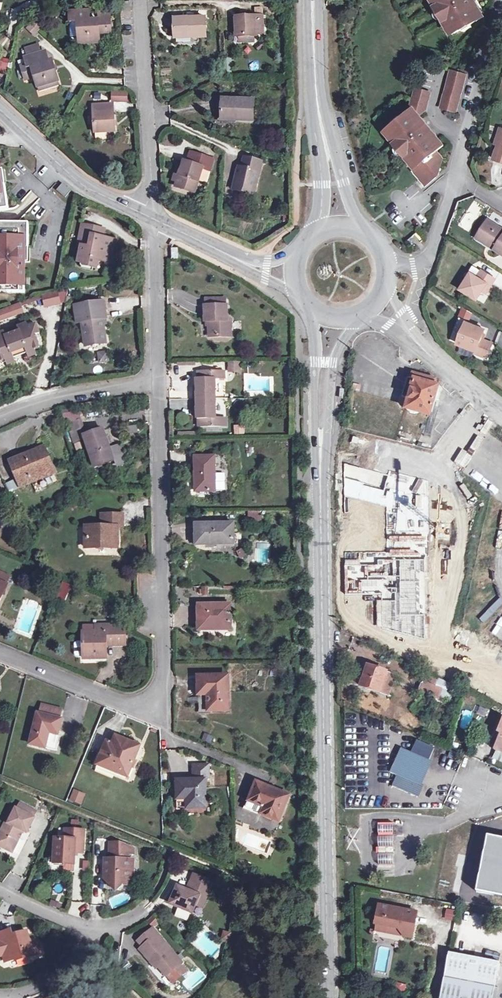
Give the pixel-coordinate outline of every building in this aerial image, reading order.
[(434,1),(438,8),(435,9),(443,24),(448,21),(452,27),(449,29),(453,35),(460,31),(462,34),(470,29),(469,26),(481,19),(474,6),(472,6),(469,0),(468,0),(436,0),(434,1)] [(76,23),(77,36),(88,36),(89,43),(100,43),(99,32),(109,32),(107,11),(98,11),(98,20),(90,20),(89,10),(69,11),(69,23),(76,23)] [(236,33),(242,32),(251,32),(263,32),(262,11),(236,11),(236,33)] [(174,15),(175,36),(207,35),(206,14),(174,15)] [(70,37),(77,36),(76,23),(69,23),(70,37)] [(78,44),(89,43),(88,36),(77,36),(78,44)] [(25,53),(28,62),(40,57),(37,49),(25,53)] [(40,57),(28,62),(25,63),(28,72),(32,71),(39,91),(59,83),(52,63),(49,64),(45,55),(40,57)] [(451,75),(440,110),(454,115),(465,79),(451,75)] [(60,86),(59,83),(39,91),(40,93),(60,86)] [(127,101),(128,90),(111,89),(111,101),(127,101)] [(413,173),(425,188),(437,178),(441,162),(435,155),(442,148),(432,136),(427,140),(423,135),(417,128),(422,124),(417,118),(423,113),(429,96),(415,92),(410,109),(386,130),(391,137),(393,135),(398,141),(393,144),(403,157),(408,153),(413,159),(410,161),(417,169),(413,173)] [(259,122),(258,102),(226,103),(227,121),(240,121),(241,123),(259,122)] [(115,104),(94,108),(99,134),(119,131),(115,104)] [(417,128),(423,135),(427,131),(422,124),(417,128)] [(500,134),(496,147),(499,148),(494,164),(501,166),(501,134),(500,134)] [(180,166),(175,181),(174,185),(190,191),(199,167),(203,168),(206,158),(188,152),(184,162),(182,160),(180,166)] [(254,197),(261,167),(243,161),(240,172),(238,171),(234,191),(254,197)] [(170,179),(175,181),(180,166),(175,164),(170,179)] [(9,209),(5,184),(1,185),(0,175),(0,210),(9,209)] [(65,197),(71,188),(61,182),(55,191),(65,197)] [(102,258),(105,259),(108,248),(116,251),(120,239),(109,236),(107,241),(100,239),(102,233),(97,232),(99,225),(84,220),(78,242),(81,244),(77,259),(86,262),(85,264),(99,269),(102,258)] [(7,285),(7,292),(25,292),(25,248),(29,248),(29,222),(0,222),(0,285),(7,285)] [(111,228),(99,225),(97,232),(102,233),(100,239),(107,241),(109,236),(111,228)] [(493,255),(501,261),(501,235),(488,226),(479,239),(496,251),(493,255)] [(417,235),(407,243),(413,251),(423,242),(417,235)] [(476,243),(493,255),(496,251),(479,239),(476,243)] [(124,254),(116,251),(108,248),(105,259),(121,264),(124,254)] [(486,289),(489,291),(495,284),(482,275),(477,282),(471,278),(460,294),(475,304),(482,294),(486,289)] [(54,292),(40,297),(43,308),(58,304),(54,292)] [(226,295),(206,294),(206,321),(211,321),(211,337),(233,337),(233,320),(228,320),(228,305),(226,305),(226,295)] [(0,308),(0,320),(23,313),(20,302),(0,308)] [(102,321),(106,320),(105,303),(74,305),(75,324),(81,324),(83,348),(104,346),(102,327),(102,321)] [(453,336),(461,339),(467,327),(459,323),(453,336)] [(25,354),(33,352),(38,350),(34,338),(37,336),(34,327),(24,330),(23,327),(16,329),(17,332),(4,336),(3,333),(0,334),(0,364),(3,363),(12,359),(10,354),(23,350),(25,354)] [(467,327),(461,339),(457,348),(476,356),(475,358),(486,364),(493,350),(481,344),(484,335),(467,327)] [(99,363),(109,361),(107,349),(96,351),(99,363)] [(12,359),(25,354),(23,350),(10,354),(12,359)] [(35,357),(33,352),(25,354),(27,360),(35,357)] [(13,364),(12,359),(3,363),(4,368),(13,364)] [(224,367),(195,367),(195,374),(194,374),(194,381),(194,388),(191,388),(191,398),(192,409),(196,409),(196,422),(197,422),(197,430),(214,430),(225,430),(225,422),(214,422),(214,402),(214,376),(224,376),(224,367)] [(215,396),(225,395),(223,378),(214,379),(215,396)] [(433,391),(435,385),(415,380),(414,384),(409,384),(405,404),(408,405),(407,410),(411,417),(423,420),(424,419),(431,421),(435,406),(437,406),(439,397),(437,397),(438,392),(433,391)] [(244,433),(244,424),(233,424),(233,433),(244,433)] [(76,438),(84,435),(82,428),(74,430),(76,438)] [(103,430),(84,435),(92,463),(111,457),(103,430)] [(18,489),(28,484),(26,480),(48,469),(38,449),(6,465),(18,489)] [(213,457),(194,457),(194,491),(213,491),(213,457)] [(386,539),(428,539),(427,481),(389,471),(387,475),(343,463),(344,496),(386,506),(386,539)] [(26,480),(28,484),(50,473),(48,469),(26,480)] [(123,514),(102,515),(103,528),(99,528),(87,529),(87,548),(118,546),(117,527),(124,526),(123,514)] [(194,548),(233,548),(233,538),(233,527),(194,527),(194,548)] [(496,571),(496,558),(480,558),(480,572),(496,571)] [(426,640),(424,560),(378,560),(378,565),(344,565),(344,595),(377,594),(378,626),(426,640)] [(5,583),(8,575),(0,571),(0,581),(5,583)] [(55,596),(65,599),(70,584),(61,580),(55,596)] [(197,605),(197,630),(229,630),(229,605),(197,605)] [(84,658),(96,659),(96,652),(106,652),(106,643),(125,642),(125,624),(96,625),(96,631),(83,631),(84,641),(77,641),(75,643),(75,654),(77,656),(84,656),(84,658)] [(363,690),(381,695),(387,675),(369,669),(363,690)] [(427,672),(418,688),(438,698),(446,683),(427,672)] [(224,677),(196,677),(197,710),(224,710),(224,677)] [(468,730),(473,712),(464,709),(459,727),(468,730)] [(29,742),(48,747),(51,731),(56,732),(58,718),(36,712),(29,742)] [(60,733),(56,732),(51,731),(48,747),(56,749),(60,733)] [(103,739),(94,761),(119,771),(122,763),(127,765),(133,750),(132,750),(136,742),(111,732),(108,740),(103,739)] [(431,764),(402,751),(391,777),(397,780),(392,791),(419,803),(425,790),(420,789),(431,764)] [(122,763),(119,771),(124,773),(127,765),(122,763)] [(186,771),(204,771),(203,763),(186,764),(186,771)] [(205,779),(204,771),(186,771),(186,780),(171,780),(172,801),(182,801),(182,810),(200,809),(199,780),(205,779)] [(254,783),(247,800),(263,807),(261,813),(277,820),(284,803),(280,801),(283,794),(254,783)] [(68,800),(81,805),(85,793),(72,788),(68,800)] [(263,807),(247,800),(244,807),(261,813),(263,807)] [(15,807),(32,816),(35,811),(18,801),(15,807)] [(15,807),(9,804),(2,818),(4,819),(8,821),(15,807)] [(32,816),(15,807),(8,821),(4,819),(0,827),(0,844),(10,849),(21,829),(24,830),(32,816)] [(378,825),(378,836),(392,836),(392,825),(378,825)] [(52,835),(51,856),(60,856),(60,860),(70,861),(71,850),(79,850),(81,827),(62,826),(62,836),(52,835)] [(378,845),(392,844),(392,836),(378,836),(378,845)] [(489,836),(477,891),(501,897),(501,839),(489,836)] [(124,878),(129,879),(131,865),(126,865),(127,857),(127,852),(127,846),(114,840),(107,840),(106,858),(101,858),(100,877),(109,884),(117,885),(124,878)] [(378,845),(378,855),(392,855),(392,844),(378,845)] [(392,855),(378,855),(378,866),(392,866),(392,855)] [(175,886),(168,903),(190,911),(193,903),(199,906),(205,889),(202,888),(205,880),(192,874),(185,890),(175,886)] [(10,916),(15,907),(3,901),(0,907),(0,911),(10,916)] [(445,909),(444,919),(454,920),(454,910),(445,909)] [(382,910),(379,929),(403,933),(408,940),(416,942),(421,917),(382,910)] [(3,958),(22,953),(22,956),(38,952),(37,943),(28,939),(25,929),(11,931),(10,927),(0,929),(0,945),(3,958)] [(136,949),(149,963),(152,961),(163,973),(170,967),(178,961),(151,929),(135,941),(139,946),(136,949)] [(403,933),(379,929),(378,935),(408,940),(403,933)] [(228,941),(230,934),(223,932),(221,939),(228,941)] [(445,997),(496,997),(501,967),(452,957),(445,997)] [(175,972),(170,967),(163,973),(152,961),(149,963),(147,966),(161,983),(175,972)] [(397,981),(395,989),(404,991),(406,984),(397,981)]
